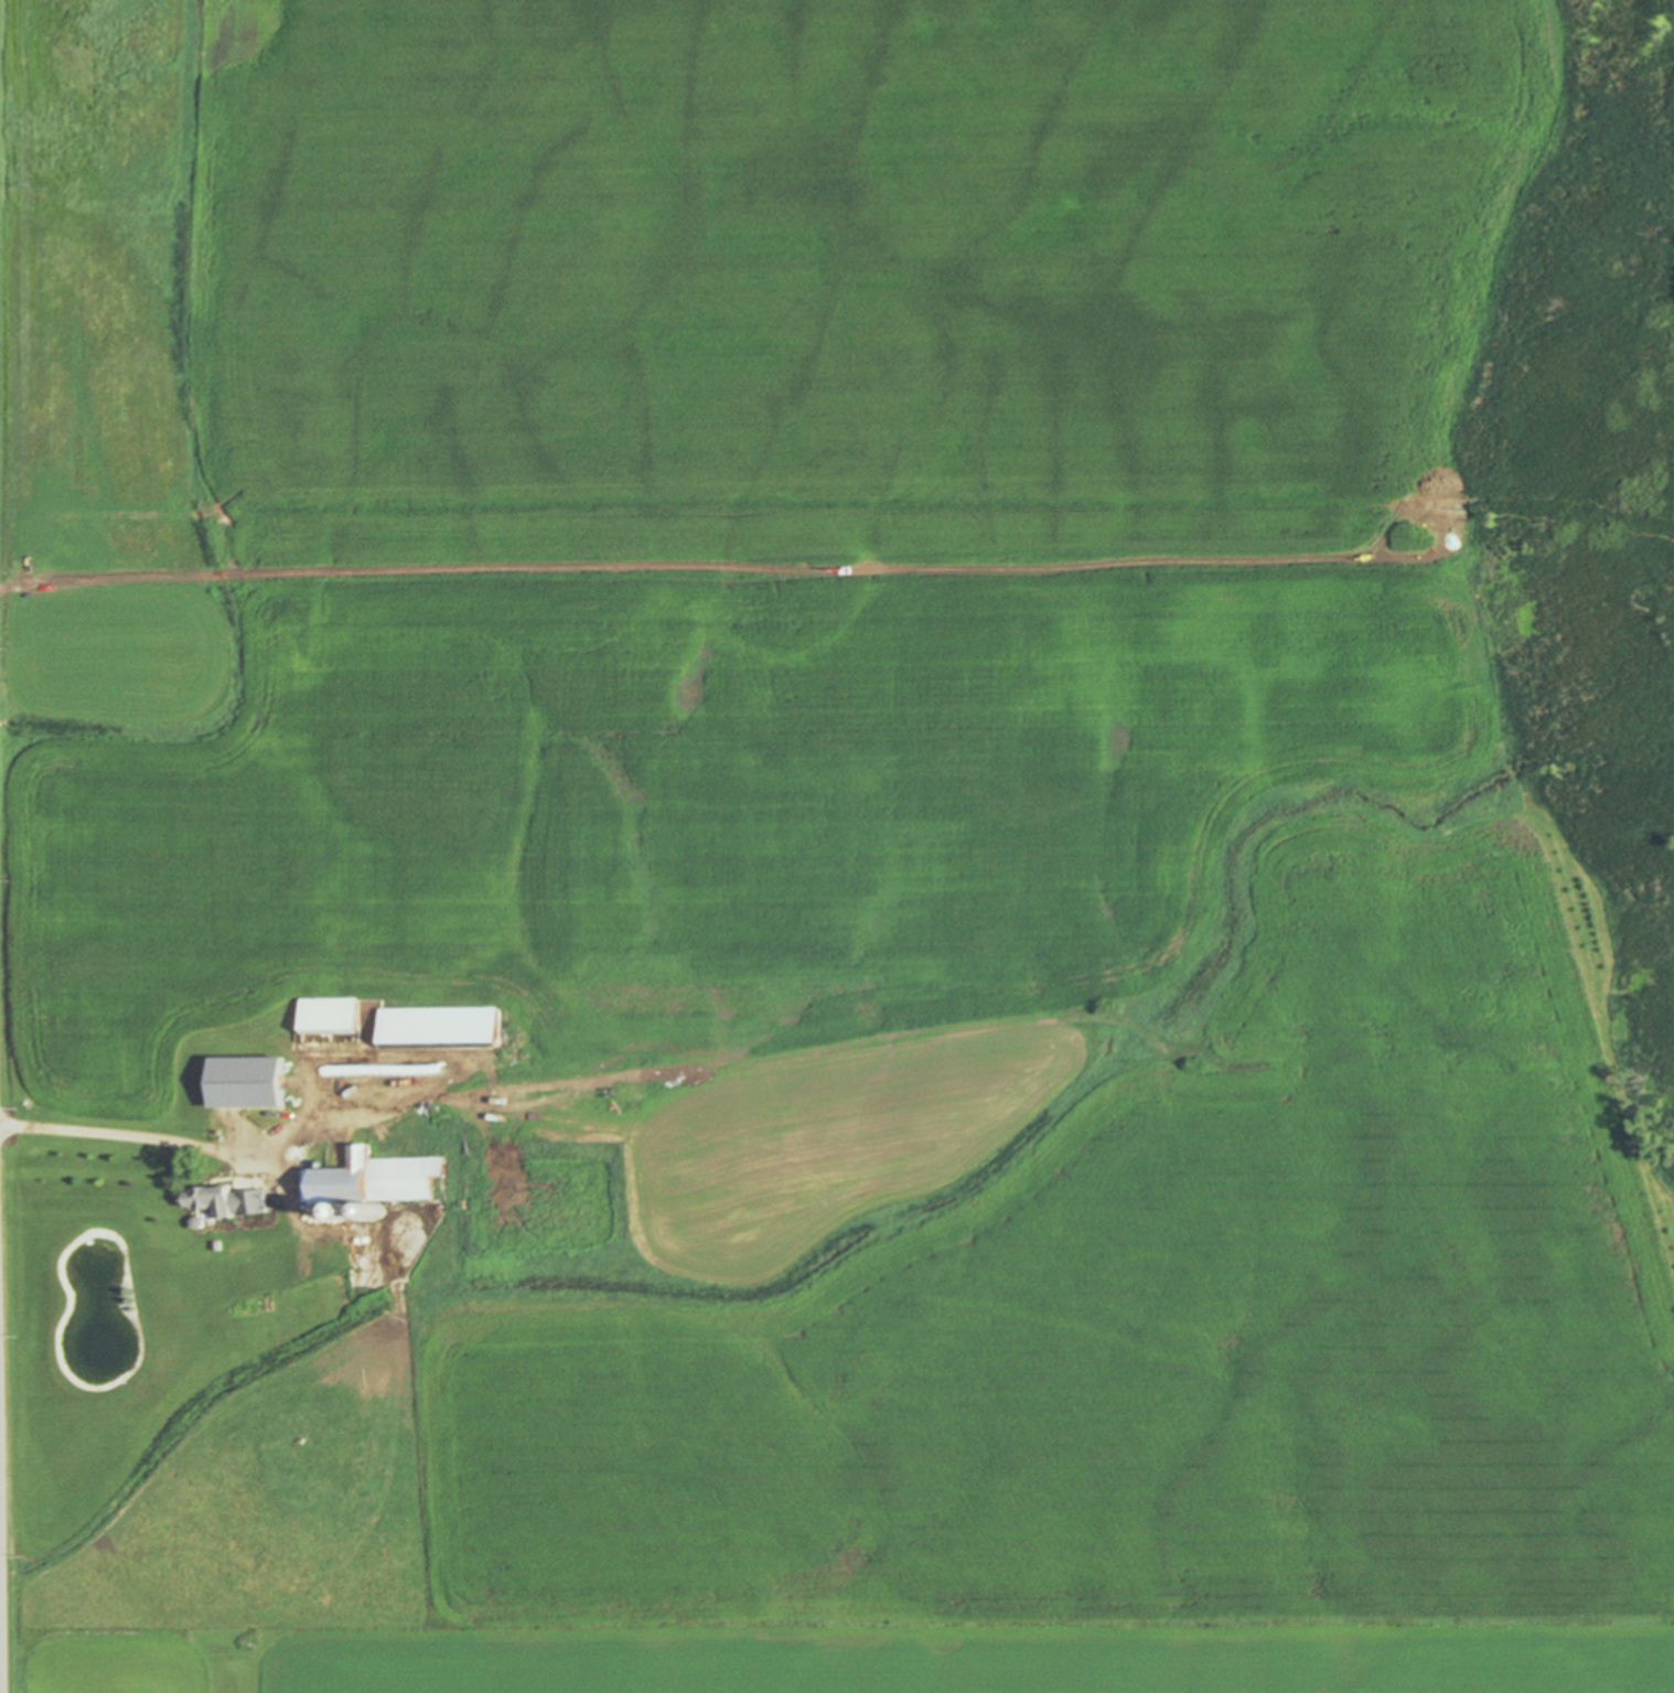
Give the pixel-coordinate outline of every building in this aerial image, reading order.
[(304,998),(363,998),(363,1033),(305,1033),(304,998)] [(215,1057),(288,1057),(288,1106),(216,1107),(215,1057)] [(378,1058),(379,1073),(364,1074),(365,1058),(378,1058)] [(358,1206),(358,1201),(320,1202),(320,1194),(307,1194),(305,1169),(318,1169),(318,1168),(357,1167),(356,1145),(375,1144),(375,1158),(378,1158),(449,1157),(449,1176),(438,1176),(438,1199),(376,1201),(376,1203),(377,1202),(379,1202),(382,1202),(384,1203),(386,1204),(387,1206),(388,1208),(388,1210),(388,1212),(387,1214),(385,1217),(384,1218),(382,1218),(379,1218),(377,1218),(376,1217),(358,1218),(358,1215),(357,1217),(355,1219),(353,1219),(351,1219),(348,1219),(346,1217),(345,1215),(344,1213),(343,1211),(344,1209),(344,1207),(346,1206),(347,1203),(350,1203),(352,1202),(354,1203),(356,1204),(358,1206)] [(191,1207),(190,1192),(198,1191),(198,1188),(215,1186),(215,1188),(227,1186),(227,1185),(234,1183),(235,1192),(250,1190),(250,1191),(269,1189),(272,1212),(243,1215),(243,1214),(237,1214),(238,1217),(222,1219),(219,1203),(217,1204),(217,1207),(201,1209),(201,1207),(191,1208),(191,1207)] [(195,1221),(198,1217),(204,1217),(207,1219),(208,1224),(205,1229),(201,1229),(195,1226),(195,1221)]
